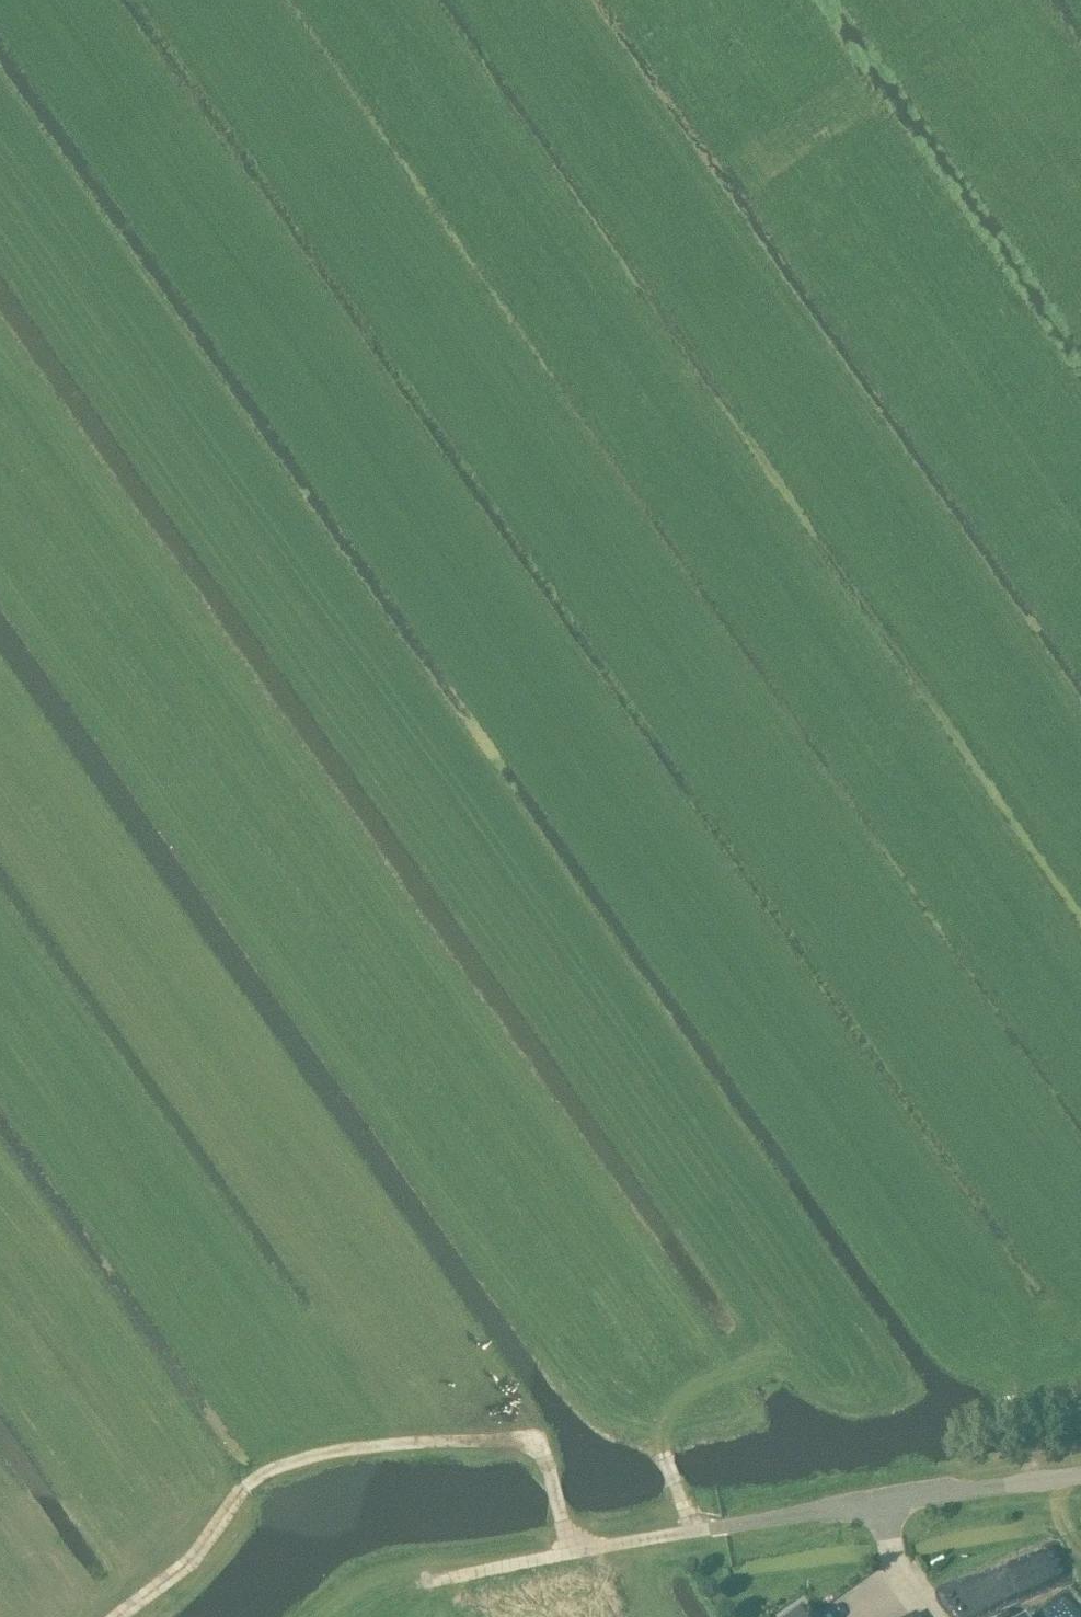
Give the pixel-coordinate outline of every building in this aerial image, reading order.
[(802,1608),(790,1616),(809,1616),(802,1608)]
